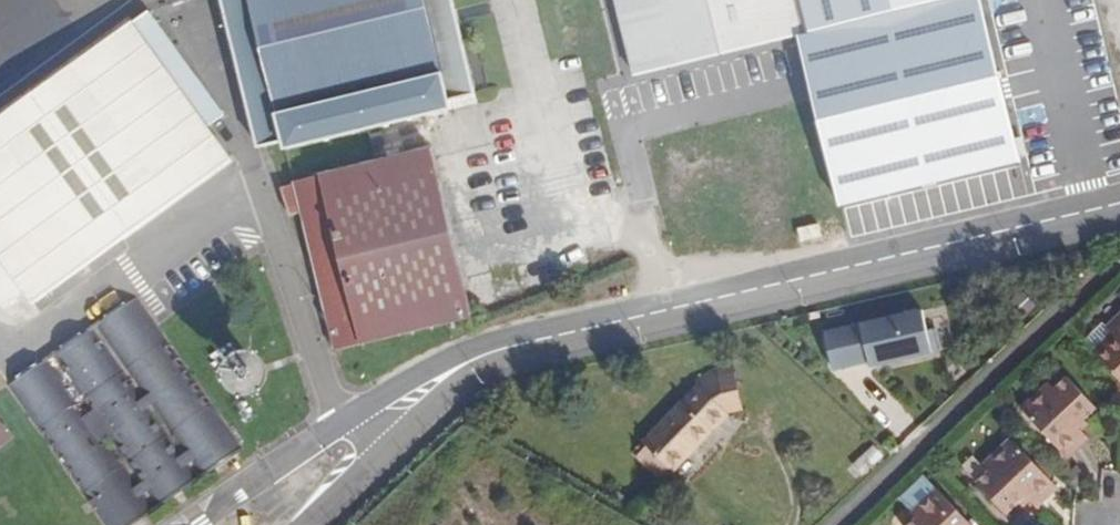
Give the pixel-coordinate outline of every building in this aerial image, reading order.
[(450,0),(220,0),(255,148),(280,142),(282,151),(473,101),(450,0)] [(587,54),(611,52),(646,195),(653,218),(813,183),(821,216),(1015,166),(971,0),(572,0),(587,54)] [(981,11),(1020,0),(978,0),(981,11)] [(0,120),(0,318),(21,301),(31,314),(229,168),(204,132),(219,120),(143,17),(0,120)] [(297,184),(303,212),(336,354),(470,319),(427,146),(296,180),(297,184)] [(285,216),(303,212),(297,184),(275,189),(285,216)] [(0,385),(0,388),(101,524),(135,524),(238,450),(124,295),(0,385)] [(931,363),(922,314),(819,332),(830,378),(894,437),(914,417),(874,375),(931,363)] [(1107,327),(1116,337),(1097,356),(1119,380),(1119,315),(1107,327)] [(1093,352),(1097,356),(1116,337),(1112,334),(1093,352)] [(243,353),(235,358),(229,365),(227,373),(228,382),(233,390),(240,396),(248,398),(257,397),(265,393),(271,385),(273,377),(272,368),(268,360),(261,354),(252,352),(243,353)] [(727,419),(742,413),(735,368),(709,372),(693,382),(696,385),(640,446),(674,475),(727,419)] [(1078,427),(1085,421),(1097,409),(1067,377),(1055,389),(1048,383),(1021,409),(1069,459),(1089,439),(1082,432),(1078,427)] [(13,430),(0,412),(0,440),(13,430)] [(1082,432),(1089,425),(1085,421),(1078,427),(1082,432)] [(977,483),(1008,514),(1020,502),(1027,496),(1031,500),(1038,508),(1059,488),(1011,438),(984,465),(990,471),(977,483)] [(883,459),(872,447),(852,465),(863,477),(883,459)] [(910,524),(972,524),(924,476),(900,498),(913,512),(911,513),(917,519),(910,524)] [(1027,496),(1020,502),(1024,507),(1031,500),(1027,496)]
